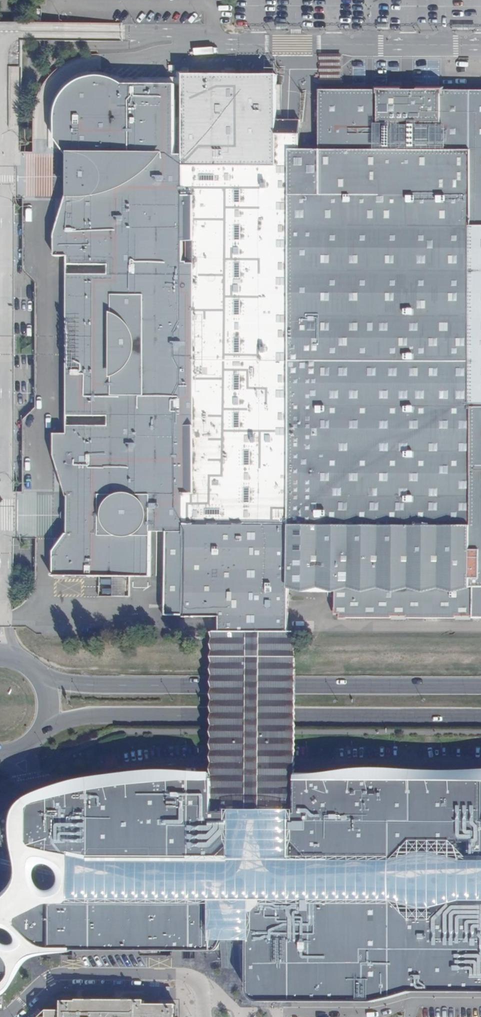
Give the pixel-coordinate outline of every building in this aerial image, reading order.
[(2,598),(15,598),(15,512),(16,202),(23,202),(23,173),(22,108),(22,32),(22,22),(15,22),(0,22),(0,598),(2,598)] [(320,150),(311,150),(301,150),(301,121),(278,111),(279,75),(183,74),(182,161),(175,161),(176,83),(133,82),(122,82),(111,82),(103,82),(97,82),(90,81),(80,81),(75,88),(70,93),(65,100),(60,108),(55,114),(55,140),(64,154),(64,174),(65,199),(53,237),(53,258),(65,258),(65,266),(107,267),(107,277),(66,277),(66,417),(107,418),(107,428),(66,428),(66,436),(53,436),(53,456),(66,499),(66,514),(66,534),(52,551),(52,576),(148,577),(148,532),(166,532),(165,617),(220,618),(219,629),(219,632),(252,632),(286,633),(286,629),(287,588),(336,588),(336,614),(342,614),(342,618),(392,619),(392,616),(407,616),(407,619),(456,619),(456,617),(471,617),(471,619),(480,619),(480,465),(470,465),(471,407),(480,407),(480,90),(320,90),(320,150)] [(209,717),(208,764),(209,787),(251,787),(294,788),(294,765),(294,717),(294,686),(294,672),(294,629),(286,629),(286,633),(252,632),(219,632),(219,629),(209,629),(209,671),(209,685),(209,717)] [(294,788),(251,787),(209,787),(182,786),(136,786),(113,788),(92,791),(72,795),(50,799),(36,801),(29,806),(5,821),(0,826),(0,863),(2,864),(13,862),(31,851),(46,847),(61,848),(209,858),(218,855),(227,845),(237,821),(280,821),(303,860),(394,860),(409,842),(452,841),(463,860),(480,860),(480,789),(294,788)] [(22,963),(37,956),(65,950),(229,952),(241,952),(240,994),(249,994),(260,1002),(373,1001),(411,992),(480,990),(480,900),(450,901),(433,921),(410,920),(393,903),(261,907),(252,911),(61,894),(0,914),(0,995),(22,963)] [(175,1005),(144,1004),(144,1000),(121,1000),(113,1000),(84,1000),(77,1000),(77,1002),(62,1001),(62,1010),(47,1010),(47,1011),(47,1016),(174,1016),(175,1005)]
